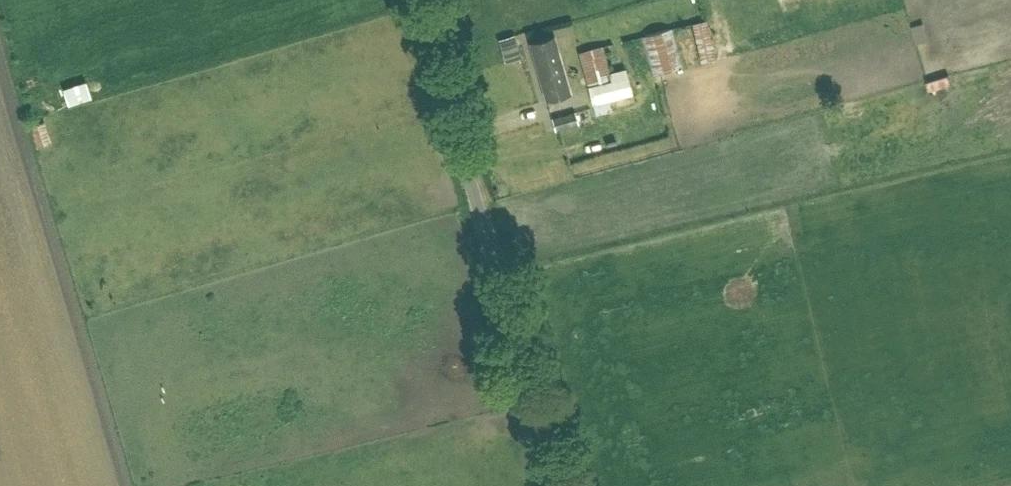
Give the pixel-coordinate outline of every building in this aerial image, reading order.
[(692,24),(701,63),(715,59),(706,21),(692,24)] [(642,36),(653,75),(685,65),(673,27),(642,36)] [(514,34),(498,39),(501,49),(517,45),(514,34)] [(547,101),(570,94),(553,37),(529,44),(547,101)] [(581,52),(594,103),(633,94),(626,68),(609,72),(603,47),(581,52)] [(68,104),(89,97),(85,82),(63,89),(68,104)] [(577,111),(578,121),(594,119),(592,109),(577,111)] [(575,112),(553,118),(556,130),(579,124),(575,112)] [(47,122),(34,126),(40,148),(54,144),(47,122)]
